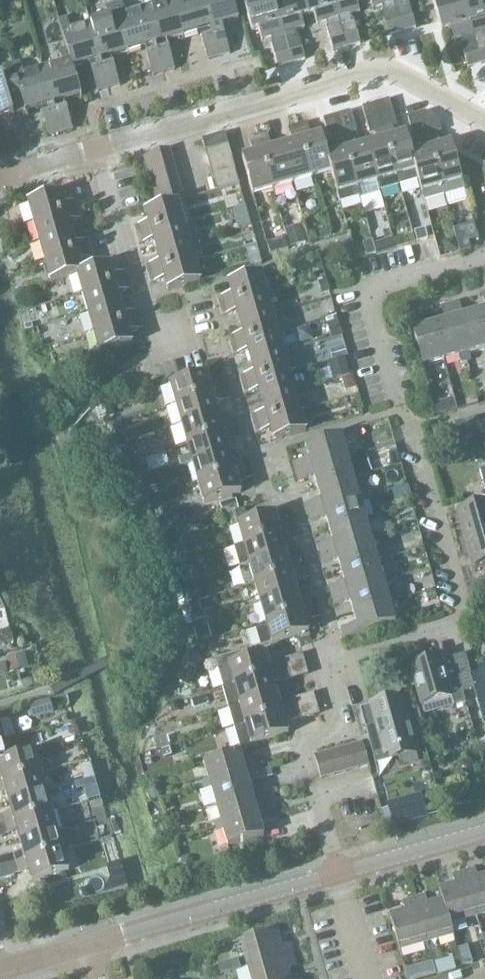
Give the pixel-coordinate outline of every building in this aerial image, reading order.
[(146,7),(164,72),(175,69),(167,40),(184,36),(173,0),(165,0),(165,2),(146,7)] [(184,36),(200,31),(208,59),(219,56),(203,0),(173,0),(184,36)] [(219,56),(230,53),(222,24),(239,20),(234,0),(203,0),(219,56)] [(274,0),(244,0),(252,31),(259,29),(262,40),(270,37),(278,67),(292,63),(274,0)] [(292,63),(306,59),(297,30),(305,27),(302,17),(308,15),(304,0),(274,0),(292,63)] [(308,15),(315,13),(318,24),(325,22),(334,51),(347,47),(334,0),(304,0),(308,15)] [(347,47),(361,43),(353,14),(360,12),(357,1),(361,0),(334,0),(347,47)] [(373,8),(381,6),(389,35),(403,31),(394,0),(371,0),(373,8)] [(416,27),(409,0),(394,0),(403,31),(416,27)] [(442,32),(449,30),(452,40),(460,38),(468,67),(482,63),(464,0),(433,0),(442,32)] [(482,63),(484,62),(484,0),(464,0),(482,63)] [(123,2),(115,4),(128,51),(145,47),(153,75),(164,72),(146,7),(126,13),(123,2)] [(93,16),(90,23),(109,88),(120,84),(112,56),(128,51),(115,4),(107,7),(108,12),(93,16)] [(73,67),(74,67),(90,62),(98,91),(109,88),(90,23),(70,29),(67,18),(59,20),(67,49),(68,49),(73,67)] [(63,62),(43,67),(62,132),(73,129),(65,100),(82,95),(74,67),(73,67),(68,49),(67,49),(60,51),(63,62)] [(20,62),(13,64),(12,65),(15,75),(16,75),(26,110),(26,111),(43,107),(51,135),(62,132),(43,67),(23,73),(20,62)] [(3,75),(0,76),(0,119),(14,115),(14,114),(26,110),(16,75),(15,75),(4,78),(3,75)] [(381,103),(377,104),(397,176),(400,185),(419,180),(416,170),(417,170),(413,155),(407,133),(396,137),(394,128),(397,127),(390,101),(381,103)] [(377,104),(363,108),(370,134),(375,133),(378,142),(367,145),(377,182),(380,191),(400,185),(397,176),(377,104)] [(351,111),(338,115),(343,135),(358,187),(377,182),(367,145),(357,148),(353,133),(357,132),(351,111)] [(426,112),(422,113),(428,134),(442,186),(445,196),(465,190),(452,143),(441,146),(437,133),(442,131),(438,119),(426,112)] [(422,113),(408,117),(415,139),(419,138),(423,152),(413,155),(417,170),(416,170),(419,180),(425,201),(445,196),(442,186),(428,134),(422,113)] [(338,115),(324,119),(330,139),(334,138),(338,153),(328,156),(332,172),(340,202),(360,197),(358,187),(343,135),(338,115)] [(307,123),(298,125),(312,177),(332,172),(328,156),(322,135),(312,138),(307,123)] [(293,143),(283,146),(293,183),(312,177),(298,125),(289,128),(293,143)] [(202,140),(206,153),(229,147),(226,134),(202,140)] [(268,134),(259,137),(273,188),(293,183),(283,146),(272,149),(268,134)] [(254,154),(243,158),(253,194),(273,188),(259,137),(249,139),(254,154)] [(206,153),(210,166),(233,159),(229,147),(206,153)] [(145,157),(148,170),(174,162),(170,150),(145,157)] [(233,159),(210,166),(213,178),(236,172),(233,159)] [(174,162),(148,170),(152,182),(177,175),(174,162)] [(213,178),(217,191),(240,185),(236,172),(213,178)] [(177,175),(152,182),(155,195),(180,188),(177,175)] [(155,195),(159,207),(178,202),(184,200),(180,188),(155,195)] [(61,193),(59,194),(29,202),(34,223),(82,209),(79,200),(64,204),(61,193)] [(134,227),(137,236),(184,222),(178,202),(159,207),(146,211),(149,222),(134,227)] [(82,209),(34,223),(40,242),(72,233),(69,222),(84,218),(82,209)] [(137,236),(138,240),(139,245),(154,240),(157,251),(190,242),(184,222),(137,236)] [(72,233),(40,242),(46,262),(93,248),(90,239),(75,243),(72,233)] [(145,266),(148,275),(195,261),(190,242),(157,251),(160,262),(145,266)] [(83,272),(80,261),(95,257),(93,248),(46,262),(51,282),(78,275),(78,274),(83,272)] [(148,275),(150,284),(151,284),(165,279),(169,291),(201,281),(195,261),(148,275)] [(131,280),(128,271),(113,275),(110,264),(83,272),(78,274),(78,275),(83,294),(131,280)] [(220,307),(267,294),(262,273),(229,283),(232,294),(217,298),(220,307)] [(133,289),(131,280),(83,294),(89,313),(121,304),(118,293),(133,289)] [(241,322),(273,313),(267,294),(220,307),(222,316),(237,312),(241,322)] [(465,355),(484,349),(484,346),(475,313),(464,316),(460,301),(450,304),(465,355)] [(142,319),(139,310),(124,315),(121,304),(89,313),(94,333),(142,319)] [(434,325),(444,361),(465,355),(450,304),(441,306),(446,322),(434,325)] [(475,313),(484,346),(484,310),(475,313)] [(229,337),(229,339),(231,346),(278,333),(273,313),(241,322),(244,333),(229,337)] [(408,315),(413,330),(423,367),(444,361),(434,325),(422,328),(418,313),(408,315)] [(144,328),(142,319),(94,333),(100,353),(133,344),(129,333),(144,328)] [(252,362),(284,352),(278,333),(231,346),(234,355),(249,351),(252,362)] [(242,386),(290,372),(284,352),(252,362),(255,372),(240,377),(242,386)] [(263,401),(295,391),(290,372),(242,386),(245,395),(260,390),(263,401)] [(171,384),(177,404),(228,390),(226,380),(210,385),(207,374),(171,384)] [(177,404),(182,424),(219,414),(216,403),(231,399),(228,390),(177,404)] [(251,416),(254,425),(301,411),(295,391),(263,401),(266,411),(251,416)] [(254,425),(256,434),(271,429),(274,441),(307,431),(301,411),(254,425)] [(182,424),(188,444),(239,429),(237,420),(222,424),(219,414),(182,424)] [(481,428),(478,417),(470,419),(473,431),(481,428)] [(181,467),(193,463),(230,453),(227,443),(242,438),(239,429),(188,444),(191,455),(179,459),(181,467)] [(294,462),(297,471),(348,457),(342,435),(306,446),(310,458),(294,462)] [(193,463),(199,483),(251,468),(248,459),(233,463),(230,453),(193,463)] [(149,469),(168,469),(168,457),(149,457),(149,469)] [(315,476),(318,488),(354,477),(348,457),(297,471),(299,480),(315,476)] [(251,468),(199,483),(205,503),(241,492),(238,482),(253,477),(251,468)] [(306,504),(309,513),(360,498),(354,477),(318,488),(321,499),(306,504)] [(327,518),(330,529),(366,519),(360,498),(309,513),(311,522),(327,518)] [(237,509),(234,501),(220,505),(222,513),(237,509)] [(457,510),(473,566),(484,563),(484,502),(457,510)] [(245,510),(234,513),(237,525),(239,524),(244,544),(296,529),(293,520),(278,524),(275,514),(264,517),(249,521),(245,510)] [(318,545),(321,554),(372,540),(366,519),(330,529),(333,541),(318,545)] [(244,544),(234,547),(239,567),(250,564),(287,553),(284,543),(299,539),(296,529),(244,544)] [(339,559),(342,571),(378,560),(372,540),(321,554),(323,564),(339,559)] [(287,553),(250,564),(256,584),(307,569),(304,559),(290,564),(287,553)] [(330,587),(333,596),(384,581),(378,560),(342,571),(345,582),(330,587)] [(307,569),(256,584),(261,603),(267,602),(298,593),(295,582),(310,578),(307,569)] [(351,601),(354,612),(390,602),(384,581),(333,596),(335,605),(351,601)] [(267,623),(318,608),(316,599),(301,603),(298,593),(261,603),(267,623)] [(390,602),(354,612),(357,624),(342,628),(345,638),(396,623),(390,602)] [(318,608),(267,623),(257,626),(263,646),(309,633),(306,622),(321,617),(318,608)] [(224,688),(235,685),(267,676),(287,670),(284,661),(269,665),(266,654),(254,658),(252,649),(216,660),(224,688)] [(453,657),(463,692),(475,688),(484,724),(484,674),(473,677),(466,653),(453,657)] [(441,657),(411,666),(422,704),(452,696),(455,706),(466,702),(463,692),(453,657),(442,660),(441,657)] [(235,685),(224,688),(230,708),(241,705),(277,694),(274,684),(290,679),(287,670),(267,676),(235,685)] [(230,708),(235,727),(298,709),(296,700),(280,704),(277,694),(241,705),(230,708)] [(30,705),(30,706),(34,719),(54,713),(50,700),(30,705)] [(372,706),(361,709),(369,740),(376,765),(400,758),(419,753),(407,713),(402,714),(399,704),(388,707),(386,701),(372,705),(372,706)] [(235,728),(241,748),(289,734),(286,723),(315,715),(312,705),(235,728)] [(4,741),(5,741),(17,738),(13,723),(8,720),(0,722),(0,742),(4,741)] [(0,742),(0,763),(10,760),(5,741),(4,741),(0,742)] [(358,769),(370,766),(364,742),(351,745),(358,769)] [(346,773),(358,769),(351,745),(339,749),(346,773)] [(327,752),(334,776),(346,773),(339,749),(327,752)] [(41,773),(35,752),(10,760),(0,763),(0,768),(2,774),(0,774),(0,784),(41,773)] [(316,756),(323,779),(334,776),(327,752),(316,756)] [(204,763),(211,784),(262,769),(259,760),(244,765),(240,753),(204,763)] [(211,784),(217,805),(252,794),(249,783),(264,779),(262,769),(211,784)] [(0,784),(0,798),(8,796),(10,803),(47,792),(41,773),(0,784)] [(96,785),(95,778),(75,784),(77,790),(85,788),(96,785)] [(52,812),(47,792),(10,803),(13,813),(0,817),(0,827),(52,812)] [(217,805),(222,826),(274,811),(271,802),(256,806),(252,794),(217,805)] [(400,803),(388,806),(393,827),(406,823),(400,803)] [(274,811),(222,826),(229,847),(265,836),(261,824),(276,820),(274,811)] [(0,827),(0,839),(19,834),(21,842),(58,831),(52,812),(0,827)] [(63,851),(58,831),(21,842),(24,852),(0,859),(0,869),(63,851)] [(30,874),(33,882),(69,871),(63,851),(0,869),(0,881),(30,874)] [(476,918),(484,916),(484,878),(477,880),(475,871),(464,874),(476,918)] [(449,926),(476,918),(464,874),(453,877),(456,886),(439,891),(442,903),(449,926)] [(413,901),(425,945),(453,937),(449,926),(442,903),(427,907),(425,898),(413,901)] [(390,917),(400,952),(425,945),(413,901),(401,905),(404,913),(390,917)] [(277,932),(241,943),(249,969),(292,957),(289,946),(281,948),(277,932)] [(473,963),(470,955),(461,958),(463,966),(473,963)] [(249,969),(252,978),(290,978),(288,970),(296,968),(292,957),(249,969)] [(224,964),(219,966),(221,976),(227,974),(224,964)]
